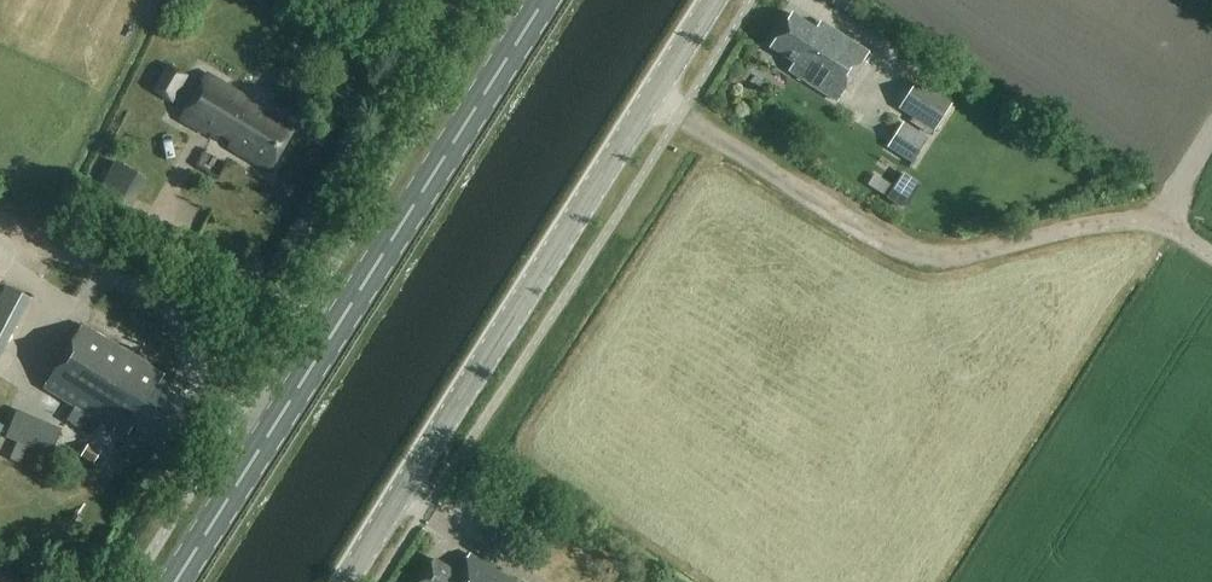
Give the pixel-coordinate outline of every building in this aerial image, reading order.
[(815,29),(791,14),(769,49),(793,64),(788,71),(837,102),(868,53),(819,22),(815,29)] [(169,102),(184,79),(166,67),(151,91),(169,102)] [(279,97),(286,86),(275,79),(277,76),(264,68),(255,83),(279,97)] [(267,172),(293,130),(277,120),(278,118),(207,75),(180,120),(215,141),(219,135),(232,143),(228,149),(267,172)] [(935,131),(953,104),(918,81),(900,108),(935,131)] [(912,162),(927,138),(903,122),(888,147),(912,162)] [(894,189),(887,201),(901,210),(917,185),(903,176),(894,189)] [(828,196),(846,203),(851,190),(833,183),(828,196)] [(99,190),(93,201),(123,217),(129,206),(99,190)] [(105,232),(110,222),(93,215),(89,225),(105,232)] [(161,446),(187,403),(157,385),(164,374),(82,324),(43,389),(113,432),(115,428),(127,436),(131,428),(161,446)] [(50,456),(62,429),(19,410),(7,437),(50,456)] [(93,466),(99,456),(86,448),(80,458),(93,466)] [(469,554),(457,573),(434,559),(419,581),(514,581),(469,554)]
